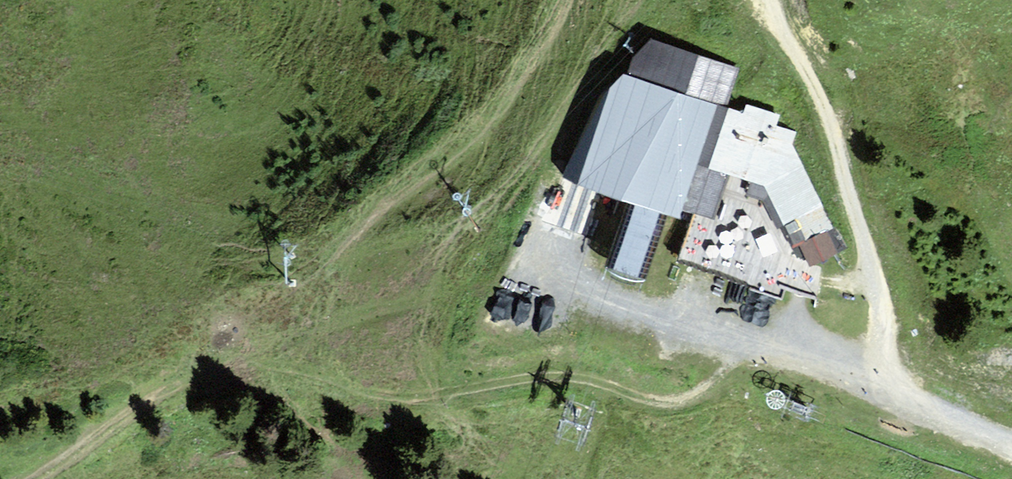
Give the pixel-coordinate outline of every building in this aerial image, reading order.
[(609,99),(580,187),(709,227),(727,175),(710,168),(731,113),(721,109),(733,76),(647,49),(609,99)] [(743,117),(731,113),(710,168),(727,175),(764,187),(784,227),(795,220),(808,242),(831,228),(790,147),(794,135),(776,130),(778,117),(748,106),(743,117)]
